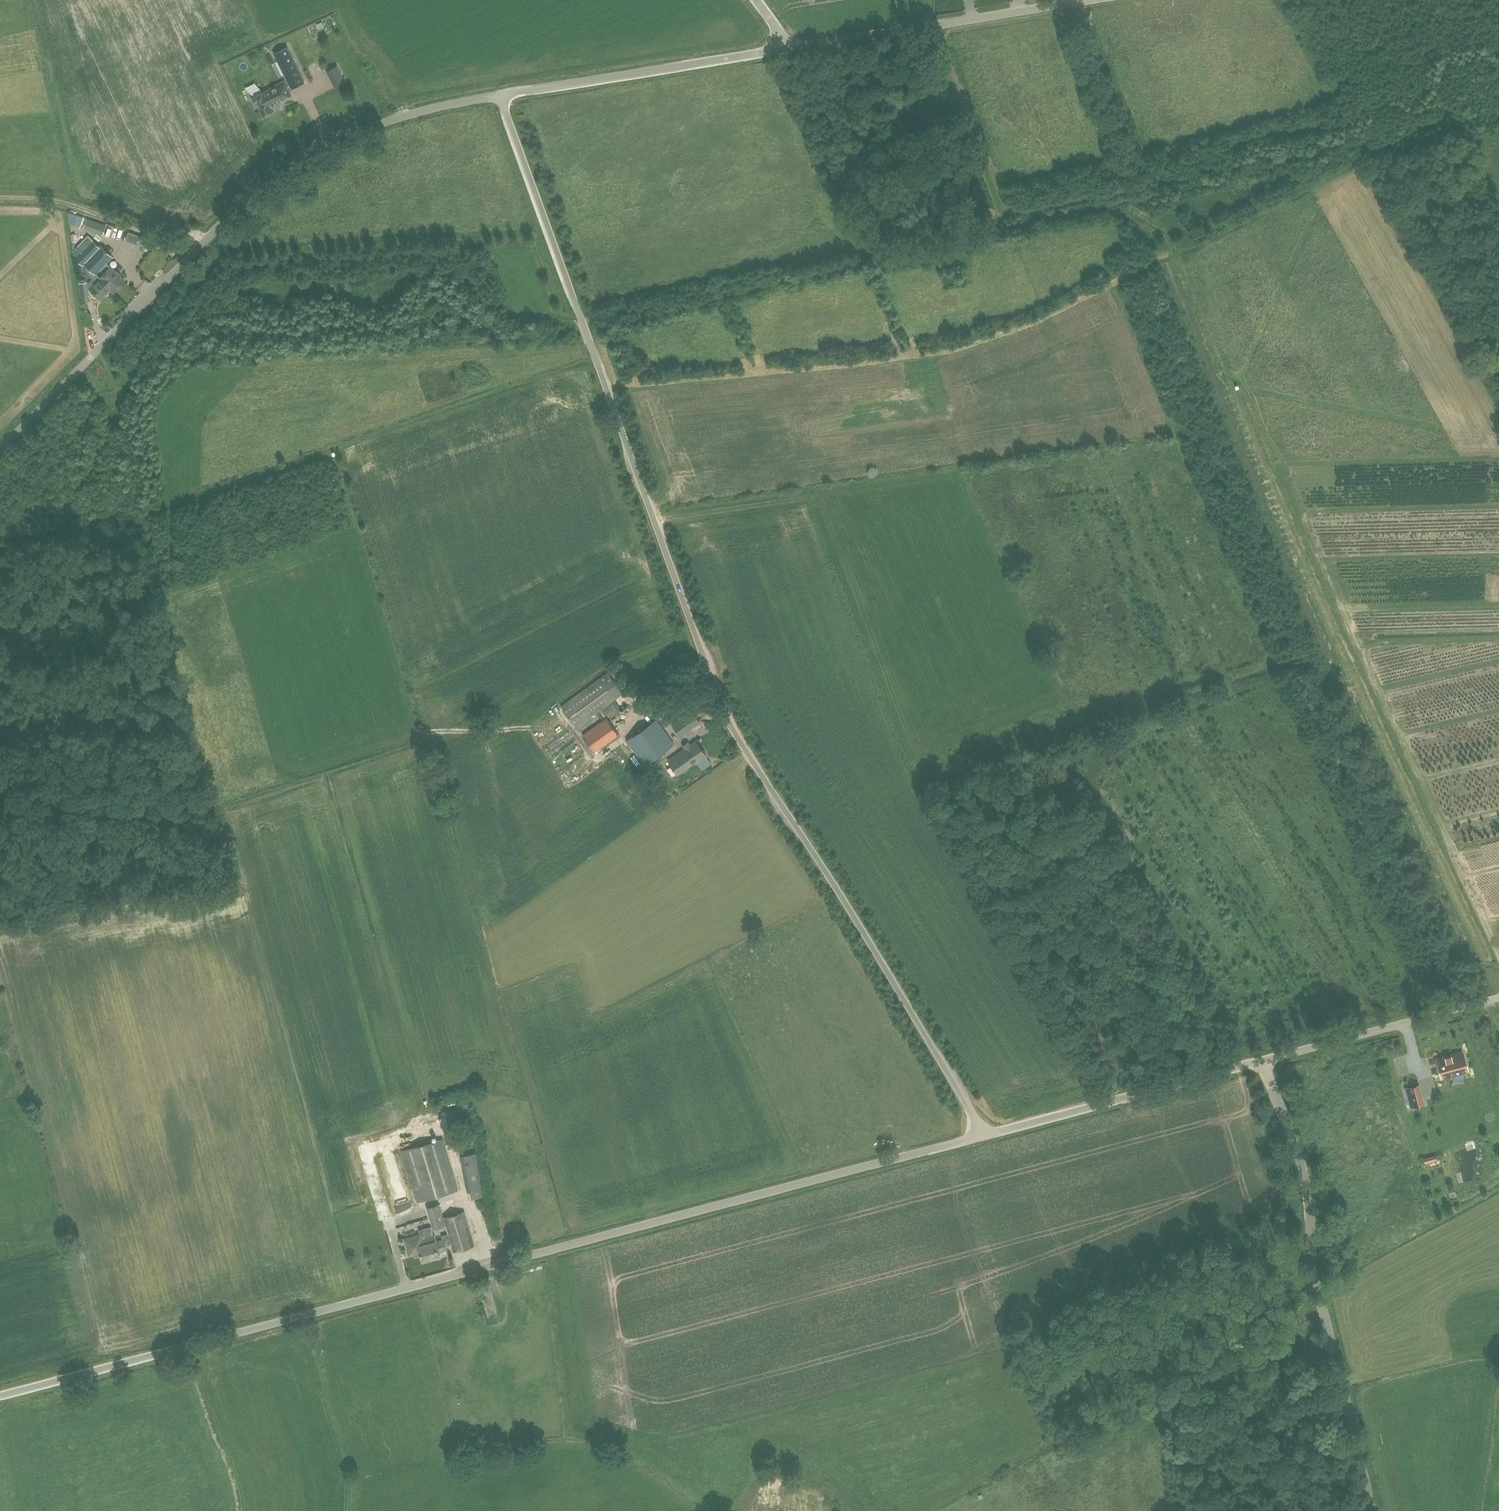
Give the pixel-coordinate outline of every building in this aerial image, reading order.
[(329,76),(339,71),(337,66),(326,71),(329,76)] [(259,106),(263,115),(265,114),(267,114),(270,113),(270,111),(274,110),(272,108),(277,106),(277,107),(280,105),(277,101),(285,97),(283,91),(288,89),(284,81),(278,84),(278,85),(265,92),(264,91),(252,98),(256,107),(259,106)] [(77,215),(77,216),(76,220),(85,223),(83,228),(103,235),(106,225),(87,218),(77,215)] [(114,291),(125,280),(121,276),(122,274),(118,270),(117,272),(111,267),(110,268),(106,263),(113,256),(101,245),(100,247),(91,238),(90,238),(89,237),(77,249),(78,249),(74,253),(75,254),(74,255),(83,264),(85,263),(91,269),(87,274),(92,279),(88,282),(89,289),(90,288),(101,299),(111,289),(114,291)] [(89,296),(87,282),(79,283),(81,297),(89,296)] [(623,694),(608,673),(561,706),(576,727),(623,694)] [(691,710),(671,725),(680,737),(700,722),(691,710)] [(582,735),(594,752),(619,735),(606,718),(582,735)] [(656,719),(626,740),(644,765),(673,744),(656,719)] [(686,768),(688,766),(705,754),(697,743),(687,750),(685,749),(668,761),(677,774),(681,772),(683,773),(686,770),(686,768)] [(1458,1073),(1468,1070),(1462,1052),(1436,1059),(1442,1077),(1451,1075),(1458,1073)] [(1410,1100),(1408,1101),(1410,1108),(1425,1104),(1422,1096),(1419,1084),(1407,1087),(1410,1100)] [(443,1137),(401,1150),(416,1202),(458,1190),(443,1137)] [(476,1152),(460,1155),(468,1199),(484,1196),(476,1152)] [(415,1236),(420,1252),(423,1261),(439,1255),(438,1252),(446,1250),(445,1246),(451,1244),(453,1251),(474,1245),(464,1211),(443,1217),(439,1204),(427,1207),(433,1228),(445,1225),(448,1234),(442,1236),(443,1240),(435,1242),(434,1236),(422,1240),(420,1235),(415,1236)] [(420,1252),(415,1236),(404,1240),(409,1256),(420,1252)]
